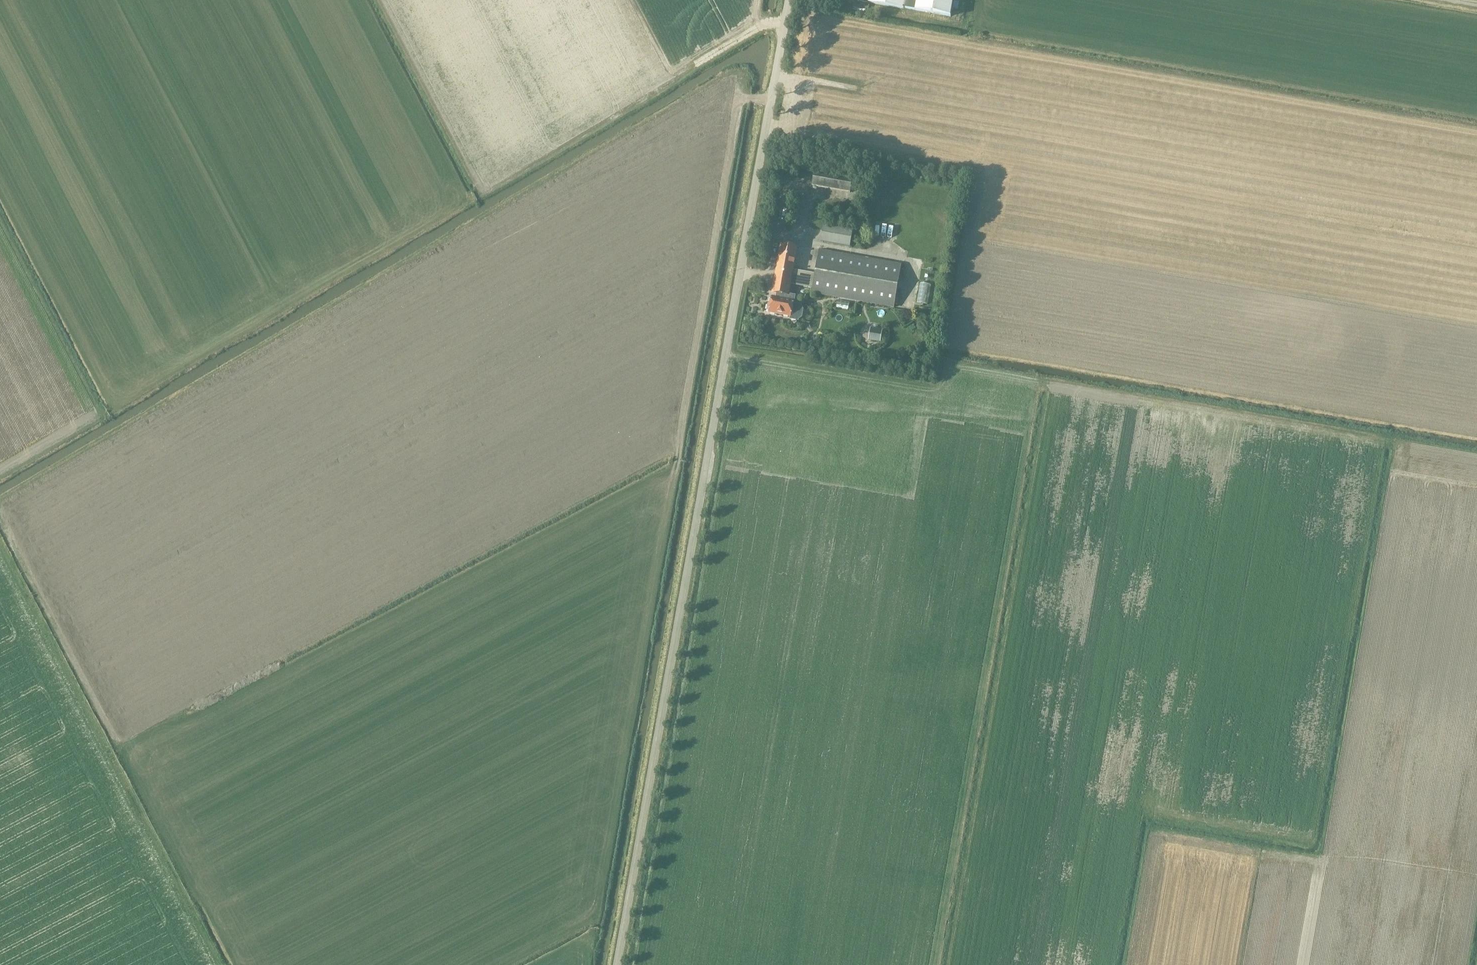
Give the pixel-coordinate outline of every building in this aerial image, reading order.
[(950,17),(953,0),(853,0),(950,17)] [(869,12),(870,5),(856,2),(854,10),(869,12)] [(850,193),(852,178),(814,172),(811,186),(850,193)] [(814,195),(853,202),(854,196),(815,190),(814,195)] [(849,247),(851,239),(852,231),(823,226),(820,242),(849,247)] [(797,247),(789,245),(780,244),(771,293),(776,294),(776,297),(772,296),(771,304),(767,305),(766,310),(769,312),(769,313),(789,317),(789,320),(798,321),(798,320),(802,317),(803,309),(801,307),(801,304),(794,303),(795,295),(789,294),(790,285),(812,289),(811,293),(893,308),(901,265),(819,250),(815,274),(793,270),(797,247)] [(880,342),(882,330),(871,328),(868,340),(880,342)] [(871,343),(869,350),(883,353),(885,347),(871,343)]
